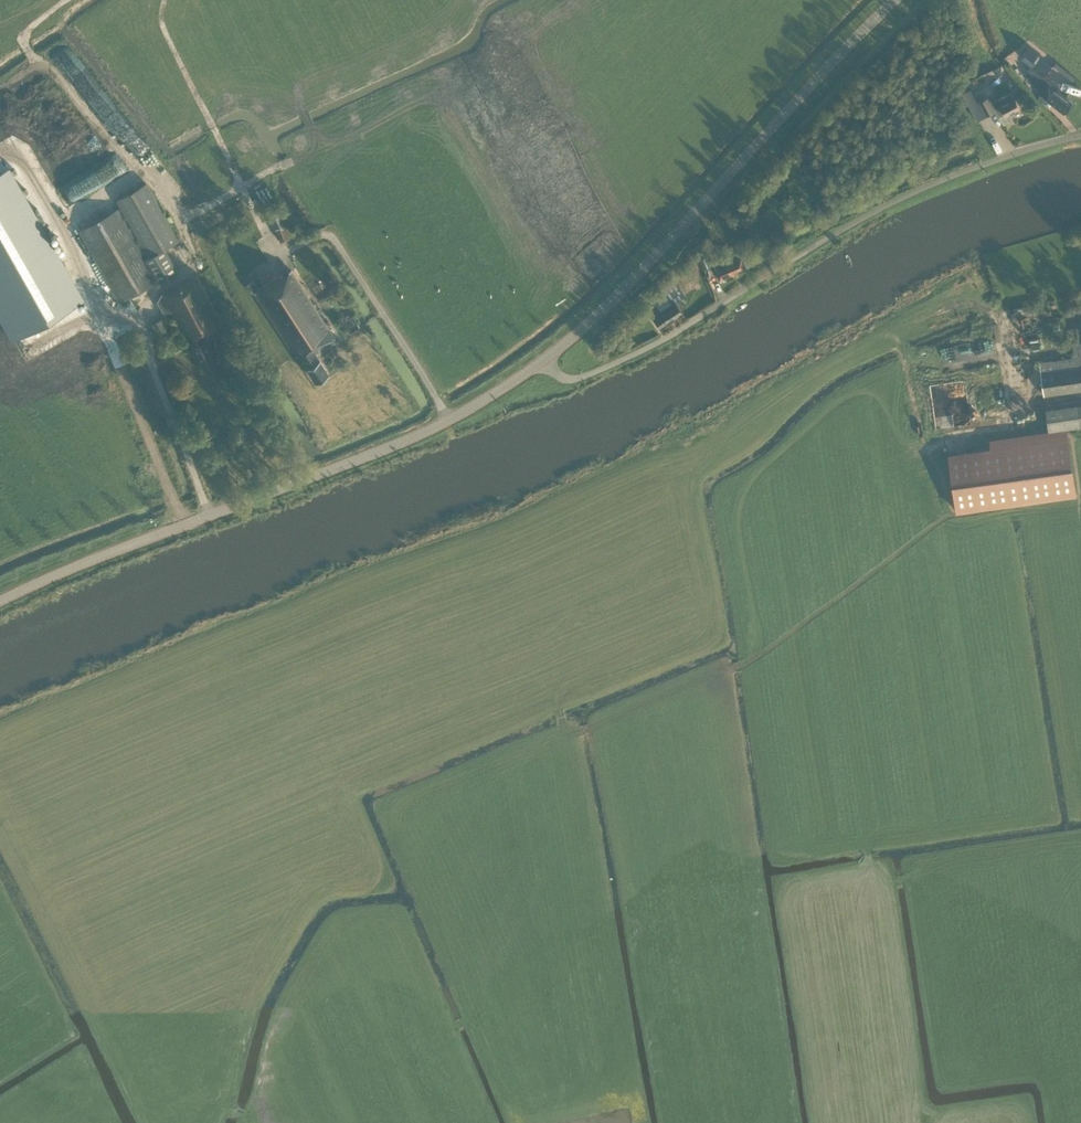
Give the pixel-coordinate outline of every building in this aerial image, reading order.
[(1019,56),(1030,66),(1043,76),(1044,74),(1052,64),(1028,45),(1019,56)] [(996,77),(1003,74),(999,66),(992,69),(996,77)] [(1041,93),(1064,111),(1071,102),(1056,90),(1060,86),(1044,74),(1043,76),(1030,66),(1027,70),(1030,72),(1025,78),(1042,92),(1041,93)] [(1014,97),(1011,92),(992,103),(989,97),(972,105),(979,118),(995,110),(998,117),(1005,113),(1006,115),(1020,108),(1014,97)] [(0,172),(0,317),(13,339),(82,299),(24,196),(8,168),(0,172)] [(177,272),(164,248),(178,240),(146,182),(116,199),(148,257),(146,258),(117,208),(79,229),(119,302),(157,281),(158,283),(177,272)] [(280,242),(289,238),(279,215),(270,219),(280,242)] [(740,257),(738,253),(730,256),(731,261),(727,262),(727,260),(714,265),(721,282),(733,276),(732,275),(746,269),(746,268),(749,266),(750,264),(747,257),(745,256),(741,257),(741,256),(740,257)] [(703,269),(712,265),(708,254),(699,258),(703,269)] [(335,337),(291,270),(281,276),(280,274),(258,289),(253,281),(246,285),(251,293),(253,292),(295,356),(298,354),(315,381),(328,373),(314,351),(335,337)] [(224,325),(197,275),(187,280),(161,294),(156,301),(163,314),(170,311),(188,345),(191,343),(204,367),(216,360),(203,336),(224,325)] [(660,328),(682,312),(679,307),(685,303),(682,297),(685,295),(675,281),(662,290),(664,292),(653,300),(660,310),(652,316),(660,328)] [(320,291),(314,294),(318,299),(323,296),(320,291)] [(1078,307),(1078,308),(1080,324),(1076,324),(1079,341),(1072,342),(1074,356),(1040,361),(1045,394),(1080,388),(1080,307),(1078,307)] [(156,335),(168,329),(163,318),(151,324),(156,335)] [(1069,406),(1046,409),(1049,430),(1067,428),(1072,427),(1069,406)] [(990,450),(948,456),(956,510),(1077,493),(1069,438),(1042,442),(990,450)]
